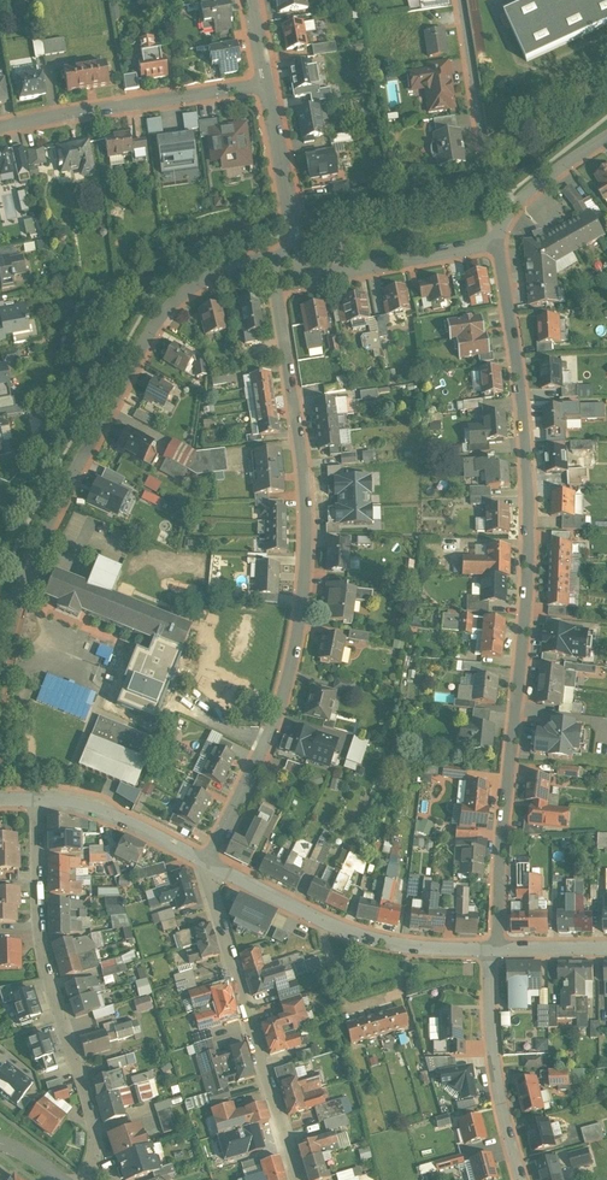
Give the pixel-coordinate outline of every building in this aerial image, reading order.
[(280,13),(308,9),(306,0),(278,0),(280,13)] [(421,8),(450,6),(449,0),(421,0),(421,8)] [(519,8),(505,14),(528,62),(606,25),(606,0),(515,0),(519,8)] [(226,2),(212,4),(211,1),(200,3),(204,24),(213,22),(216,35),(231,32),(232,32),(231,22),(232,22),(229,1),(226,2)] [(303,23),(283,27),(287,50),(297,48),(298,51),(304,50),(303,47),(307,47),(304,33),(303,24),(303,23)] [(312,23),(303,24),(304,33),(315,31),(313,23),(312,23)] [(443,30),(426,32),(430,58),(446,55),(443,33),(444,33),(443,30)] [(231,32),(216,35),(218,48),(233,45),(231,32)] [(41,37),(32,38),(36,57),(45,56),(42,42),(41,37)] [(64,38),(42,42),(45,56),(66,53),(64,38)] [(152,38),(140,40),(142,50),(141,50),(142,60),(139,61),(142,80),(168,76),(165,57),(161,57),(159,47),(154,48),(152,38)] [(218,48),(209,50),(212,66),(219,65),(221,76),(238,73),(237,64),(240,63),(237,44),(233,45),(218,48)] [(335,44),(313,47),(315,56),(336,53),(335,44)] [(448,61),(427,64),(428,72),(429,78),(450,75),(448,61)] [(106,63),(64,71),(68,92),(109,85),(106,63)] [(310,63),(290,67),(294,90),(295,90),(296,97),(311,94),(315,93),(315,91),(314,86),(315,86),(313,74),(312,75),(310,63)] [(450,75),(429,78),(428,72),(410,75),(410,76),(415,75),(417,89),(426,88),(429,104),(427,104),(429,113),(443,111),(443,110),(454,108),(450,85),(452,84),(450,75)] [(137,74),(123,76),(125,91),(140,88),(137,74)] [(42,75),(17,79),(20,100),(45,96),(42,75)] [(330,89),(315,91),(315,93),(311,94),(313,102),(332,99),(330,89)] [(318,107),(298,111),(303,138),(304,138),(305,143),(314,142),(313,136),(323,134),(318,107)] [(454,117),(435,120),(437,134),(456,131),(454,117)] [(163,118),(146,119),(147,134),(164,133),(163,118)] [(245,125),(218,129),(217,120),(199,122),(201,138),(210,136),(211,142),(208,142),(209,147),(211,146),(213,160),(227,158),(228,167),(249,165),(250,173),(251,172),(248,152),(251,151),(249,139),(247,140),(245,125)] [(517,123),(505,129),(508,135),(520,129),(517,123)] [(437,134),(434,134),(435,142),(434,142),(434,144),(431,145),(431,148),(430,150),(431,151),(431,153),(431,155),(432,157),(434,158),(436,158),(436,160),(438,159),(439,167),(464,164),(459,130),(456,131),(437,134)] [(130,134),(105,137),(108,158),(123,156),(124,158),(132,157),(133,163),(145,161),(142,143),(131,145),(130,134)] [(192,134),(156,138),(161,174),(197,169),(192,134)] [(73,143),(57,146),(61,166),(59,166),(59,168),(61,168),(62,173),(74,171),(74,170),(82,168),(81,165),(92,163),(90,155),(91,154),(90,149),(89,149),(88,142),(73,145),(73,143)] [(23,146),(12,148),(16,166),(27,164),(23,146)] [(0,150),(0,170),(1,170),(2,175),(11,173),(10,167),(12,166),(10,156),(8,157),(6,149),(0,150)] [(43,149),(29,152),(31,166),(46,163),(43,149)] [(333,151),(306,156),(311,178),(337,174),(333,151)] [(597,176),(603,186),(598,189),(605,201),(606,199),(606,169),(597,176)] [(347,182),(330,185),(331,194),(349,191),(347,182)] [(592,198),(585,202),(591,213),(592,213),(605,237),(606,236),(606,222),(592,198)] [(541,241),(556,265),(605,237),(592,213),(591,213),(585,202),(584,201),(574,207),(581,219),(541,241)] [(33,219),(25,221),(27,234),(36,232),(33,219)] [(556,265),(541,241),(526,242),(531,306),(559,304),(556,265)] [(0,249),(0,261),(1,261),(1,258),(9,256),(9,257),(16,256),(14,247),(0,249)] [(1,258),(1,261),(0,261),(0,279),(2,289),(15,287),(13,279),(14,279),(14,276),(22,274),(20,266),(24,265),(22,257),(10,259),(9,257),(9,256),(1,258)] [(485,271),(465,274),(470,299),(490,295),(485,271)] [(445,278),(427,282),(427,283),(419,285),(422,299),(430,297),(431,304),(449,300),(445,278)] [(404,287),(384,291),(386,304),(384,304),(387,316),(409,311),(404,287)] [(364,295),(342,299),(344,307),(339,308),(342,323),(347,322),(347,324),(351,323),(352,329),(353,329),(353,330),(358,329),(360,331),(361,329),(365,328),(365,327),(369,326),(368,320),(368,319),(364,295)] [(258,298),(239,301),(240,310),(242,309),(244,322),(242,322),(245,343),(238,344),(240,353),(258,350),(255,332),(263,331),(258,298)] [(87,302),(85,303),(82,304),(80,307),(81,312),(84,314),(87,314),(89,314),(92,310),(95,309),(94,304),(91,305),(87,302)] [(323,303),(302,307),(307,334),(304,334),(307,350),(322,348),(319,332),(327,330),(323,303)] [(219,304),(199,309),(206,336),(226,331),(224,322),(219,304)] [(0,311),(0,314),(1,318),(1,321),(0,322),(0,341),(5,340),(4,336),(13,335),(14,344),(41,339),(37,320),(28,321),(28,320),(27,321),(24,306),(14,308),(4,310),(0,311)] [(388,336),(384,316),(376,318),(380,338),(388,336)] [(456,340),(485,335),(481,317),(447,323),(450,341),(456,340)] [(560,318),(539,318),(540,343),(540,344),(552,343),(561,343),(560,318)] [(231,320),(224,322),(226,331),(227,335),(233,333),(231,320)] [(381,349),(378,333),(369,334),(373,351),(381,349)] [(485,335),(456,340),(459,359),(479,355),(490,353),(487,335),(485,335)] [(338,349),(336,336),(327,338),(330,350),(338,349)] [(552,343),(540,344),(540,343),(538,343),(539,352),(552,351),(552,343)] [(194,357),(173,344),(164,361),(185,373),(194,357)] [(18,352),(2,355),(4,363),(20,360),(18,352)] [(490,353),(479,355),(480,363),(494,361),(493,353),(490,353)] [(204,361),(195,363),(197,377),(206,375),(204,361)] [(562,362),(541,363),(543,389),(563,389),(563,386),(562,362)] [(0,367),(0,386),(9,384),(5,366),(0,367)] [(499,368),(480,370),(483,395),(484,395),(485,399),(493,398),(493,394),(502,393),(499,368)] [(270,373),(251,376),(252,388),(272,385),(270,373)] [(226,377),(212,379),(213,386),(227,384),(226,377)] [(338,385),(324,387),(325,394),(346,391),(344,377),(337,378),(338,385)] [(173,390),(153,380),(145,396),(146,397),(144,400),(152,404),(154,401),(164,407),(167,401),(171,403),(173,398),(170,396),(173,390)] [(272,385),(252,388),(254,400),(273,397),(272,385)] [(579,386),(563,386),(563,389),(563,398),(579,398),(579,386)] [(377,389),(360,392),(361,401),(379,398),(377,389)] [(273,397),(254,400),(256,412),(275,409),(273,397)] [(334,400),(315,402),(316,418),(336,416),(348,415),(346,399),(334,400)] [(481,400),(463,402),(464,410),(482,408),(481,400)] [(605,404),(581,405),(582,420),(605,419),(605,404)] [(581,405),(564,406),(564,407),(545,408),(546,420),(544,420),(544,429),(546,429),(546,431),(547,431),(566,431),(566,418),(571,418),(571,421),(582,421),(582,420),(581,405)] [(0,411),(0,417),(5,416),(5,417),(16,415),(15,408),(0,411)] [(275,409),(256,412),(258,423),(277,421),(275,409)] [(154,419),(137,410),(133,418),(150,427),(154,419)] [(504,413),(483,414),(484,426),(471,427),(472,444),(473,444),(489,443),(489,444),(503,443),(503,439),(506,439),(504,413)] [(336,416),(316,418),(318,433),(337,431),(336,416)] [(277,421),(258,423),(260,436),(279,433),(277,421)] [(258,423),(251,424),(253,437),(260,436),(258,423)] [(153,443),(127,428),(117,448),(118,449),(116,451),(123,455),(124,452),(143,462),(148,452),(153,443)] [(337,431),(318,433),(320,449),(329,448),(330,456),(341,455),(342,455),(341,447),(339,447),(337,431)] [(566,431),(547,431),(548,442),(567,442),(566,431)] [(242,436),(229,437),(230,444),(243,443),(242,436)] [(196,452),(174,440),(164,458),(168,460),(186,470),(196,452)] [(594,442),(571,442),(571,451),(594,451),(594,442)] [(489,443),(473,444),(472,444),(468,444),(469,453),(490,452),(489,444),(489,443)] [(566,448),(546,450),(547,473),(568,472),(566,448)] [(225,449),(211,451),(213,473),(228,472),(225,449)] [(280,450),(254,453),(251,454),(253,474),(257,474),(258,483),(254,484),(254,494),(254,495),(255,495),(268,494),(284,492),(280,450)] [(148,452),(143,462),(152,467),(158,457),(148,452)] [(342,455),(341,455),(342,463),(356,462),(355,454),(342,455)] [(493,459),(466,462),(467,477),(478,477),(478,474),(488,472),(489,488),(500,487),(500,486),(509,485),(507,464),(495,465),(494,461),(498,461),(498,460),(493,460),(493,459)] [(186,470),(168,460),(162,471),(180,481),(186,470)] [(358,469),(351,470),(352,479),(359,479),(358,469)] [(341,473),(323,474),(324,499),(327,499),(328,504),(339,503),(339,498),(342,498),(341,473)] [(149,476),(145,486),(159,492),(163,482),(149,476)] [(590,477),(568,477),(568,485),(590,485),(590,477)] [(127,493),(98,480),(88,502),(117,515),(127,493)] [(487,490),(477,490),(476,487),(470,487),(471,498),(491,497),(491,490),(488,490),(487,490)] [(142,500),(159,506),(162,498),(145,492),(142,500)] [(575,493),(554,492),(554,503),(552,503),(552,517),(563,517),(575,517),(575,516),(575,493)] [(268,494),(255,495),(255,502),(269,501),(268,494)] [(491,497),(471,498),(471,505),(491,504),(491,497)] [(507,507),(486,507),(487,533),(509,533),(509,521),(508,521),(507,507)] [(269,508),(266,508),(266,517),(266,523),(285,523),(285,508),(283,508),(269,508)] [(137,523),(124,516),(121,523),(134,529),(137,523)] [(587,517),(575,516),(575,517),(563,517),(563,530),(587,530),(587,517)] [(285,523),(266,523),(266,537),(285,537),(285,523)] [(285,537),(266,537),(266,552),(285,552),(285,537)] [(372,538),(358,537),(357,545),(372,546),(372,538)] [(350,544),(328,543),(327,570),(349,571),(350,560),(348,560),(349,544),(350,544)] [(572,544),(553,543),(552,559),(571,560),(572,544)] [(509,547),(487,547),(487,559),(462,558),(462,575),(480,576),(487,576),(487,577),(505,577),(505,578),(508,578),(509,547)] [(267,556),(248,555),(247,564),(257,564),(257,563),(267,564),(267,556)] [(571,560),(552,559),(551,575),(570,576),(571,560)] [(120,570),(99,561),(89,586),(55,572),(45,596),(60,603),(57,609),(78,618),(81,611),(159,643),(138,693),(159,702),(180,651),(182,652),(191,628),(110,595),(120,570)] [(267,564),(257,563),(257,564),(256,594),(277,595),(279,564),(267,564)] [(570,576),(551,575),(550,591),(570,591),(570,576)] [(505,577),(487,577),(487,576),(480,576),(480,585),(482,585),(482,597),(482,602),(489,602),(494,602),(494,600),(505,600),(505,578),(505,577)] [(348,585),(328,583),(326,600),(328,601),(326,620),(349,623),(351,601),(364,603),(366,591),(347,589),(348,585)] [(570,591),(550,591),(550,607),(569,608),(570,591)] [(482,597),(467,596),(467,612),(488,614),(489,602),(482,602),(482,597)] [(569,608),(550,607),(549,615),(569,618),(569,608)] [(461,617),(443,615),(441,631),(459,633),(461,617)] [(483,636),(503,638),(505,621),(461,617),(459,633),(483,636)] [(577,625),(559,623),(558,632),(556,632),(546,631),(544,654),(567,656),(568,644),(575,645),(577,625)] [(363,633),(350,631),(349,640),(361,642),(363,633)] [(345,638),(324,634),(319,660),(321,660),(321,661),(329,663),(329,662),(340,664),(345,638)] [(503,638),(483,636),(481,656),(501,658),(503,638)] [(97,656),(110,660),(114,650),(101,645),(97,656)] [(481,664),(464,663),(463,671),(480,672),(481,664)] [(597,667),(578,665),(577,673),(597,675),(597,667)] [(565,670),(542,667),(540,686),(565,688),(567,671),(565,671),(565,670)] [(575,672),(567,671),(565,688),(573,689),(575,672)] [(88,720),(97,692),(47,674),(37,702),(88,720)] [(497,678),(477,676),(476,689),(461,687),(459,700),(475,702),(494,704),(497,678)] [(355,684),(337,680),(335,688),(353,693),(355,684)] [(565,688),(540,686),(538,704),(560,707),(561,707),(561,705),(563,705),(563,703),(565,688)] [(336,692),(312,687),(305,715),(324,720),(328,721),(331,711),(329,710),(331,702),(333,703),(336,692)] [(475,702),(459,700),(458,708),(473,709),(475,709),(475,702)] [(583,705),(563,703),(563,705),(561,705),(561,707),(560,707),(560,713),(582,715),(583,705)] [(475,709),(473,709),(472,725),(488,726),(490,711),(475,709)] [(98,713),(78,763),(137,787),(158,738),(98,713)] [(552,728),(547,731),(538,730),(535,754),(549,756),(549,757),(573,760),(574,751),(580,752),(583,728),(576,727),(577,723),(553,720),(552,728)] [(488,726),(472,725),(472,726),(462,725),(461,739),(470,740),(469,749),(490,751),(492,727),(488,726)] [(311,732),(293,726),(284,752),(303,758),(303,757),(304,758),(305,756),(310,757),(309,759),(310,760),(328,767),(337,741),(319,735),(318,735),(317,735),(315,741),(310,739),(312,733),(311,733),(311,732)] [(233,746),(220,739),(217,747),(230,753),(233,746)] [(217,747),(207,742),(200,756),(209,761),(228,770),(235,756),(230,753),(217,747)] [(228,770),(209,761),(202,775),(212,780),(221,784),(228,770)] [(303,766),(288,761),(283,775),(297,779),(303,766)] [(466,769),(445,767),(443,776),(465,779),(466,769)] [(580,769),(559,767),(558,775),(579,777),(580,769)] [(212,780),(202,775),(199,773),(196,781),(209,787),(212,780)] [(551,777),(530,775),(530,776),(529,776),(529,783),(527,800),(535,801),(546,802),(548,803),(548,802),(551,777)] [(209,787),(196,781),(192,788),(205,795),(209,787)] [(488,784),(468,782),(465,807),(485,810),(485,809),(488,784)] [(192,788),(185,802),(203,812),(210,797),(205,795),(192,788)] [(569,811),(545,808),(546,802),(535,801),(534,807),(533,807),(531,820),(531,824),(544,826),(567,828),(569,811)] [(203,812),(185,802),(178,816),(178,817),(186,821),(196,826),(203,812)] [(262,806),(245,841),(235,837),(226,855),(248,866),(262,838),(263,837),(273,816),(275,813),(274,812),(273,815),(261,809),(262,806)] [(485,810),(465,807),(463,807),(460,826),(460,827),(477,829),(486,830),(488,809),(485,809),(485,810)] [(178,816),(174,814),(170,822),(182,829),(186,821),(178,817),(178,816)] [(273,816),(263,837),(268,839),(279,818),(273,816)] [(68,820),(68,818),(49,818),(49,819),(50,835),(75,834),(75,829),(80,829),(80,820),(68,820)] [(430,836),(433,823),(418,820),(415,833),(430,836)] [(544,826),(531,824),(531,820),(525,820),(523,836),(543,836),(544,826)] [(196,826),(186,821),(182,829),(192,833),(196,826)] [(477,829),(460,827),(460,826),(457,826),(456,839),(476,839),(477,829)] [(75,834),(50,835),(50,852),(81,851),(81,842),(76,842),(76,835),(81,835),(81,834),(75,835),(75,834)] [(599,834),(598,850),(606,850),(606,834),(599,834)] [(0,838),(0,869),(1,869),(1,870),(19,870),(18,850),(16,850),(16,837),(1,838),(0,838)] [(146,848),(125,837),(115,856),(117,856),(115,858),(129,865),(130,863),(136,866),(146,848)] [(262,838),(248,866),(254,869),(268,839),(263,837),(262,838)] [(296,843),(287,839),(282,849),(286,851),(291,853),(296,843)] [(386,878),(395,879),(403,842),(386,839),(383,853),(391,854),(386,878)] [(476,839),(456,839),(455,848),(462,849),(462,847),(475,848),(476,839)] [(301,845),(296,843),(291,853),(291,854),(297,856),(296,857),(302,860),(308,849),(301,845)] [(104,846),(90,847),(89,855),(106,855),(104,846)] [(322,849),(316,846),(310,859),(317,862),(322,849)] [(475,848),(462,847),(462,849),(461,875),(482,876),(484,849),(475,848)] [(161,855),(146,848),(136,866),(143,870),(155,866),(161,855)] [(286,851),(280,862),(286,864),(291,854),(291,853),(286,851)] [(297,856),(291,854),(286,864),(291,867),(296,857),(297,856)] [(106,855),(89,855),(90,863),(107,863),(106,855)] [(280,862),(267,855),(259,872),(277,881),(286,864),(280,862)] [(80,860),(50,861),(50,862),(50,877),(75,877),(75,869),(80,869),(80,860)] [(155,866),(143,870),(146,880),(167,874),(164,863),(155,866)] [(117,864),(110,867),(114,876),(115,878),(121,876),(117,864)] [(291,867),(286,864),(277,881),(296,890),(304,874),(291,867)] [(343,867),(337,865),(333,874),(338,877),(339,877),(343,867)] [(187,871),(167,876),(171,887),(166,889),(165,887),(146,893),(148,901),(158,898),(192,888),(187,871)] [(333,874),(328,885),(334,888),(338,877),(333,874)] [(114,876),(108,876),(112,888),(117,886),(115,878),(114,876)] [(76,883),(75,877),(50,877),(50,894),(81,893),(81,883),(76,883)] [(334,888),(326,904),(345,913),(352,896),(347,893),(339,890),(344,880),(344,879),(339,877),(334,888)] [(530,877),(518,877),(518,887),(530,887),(530,878),(530,877)] [(542,878),(530,878),(530,887),(530,934),(547,934),(547,914),(539,914),(539,899),(542,899),(542,878)] [(328,885),(315,879),(307,896),(326,904),(334,888),(328,885)] [(352,883),(344,880),(339,890),(347,893),(352,883)] [(410,880),(408,896),(417,897),(419,881),(410,880)] [(395,883),(385,881),(384,884),(385,884),(383,892),(389,894),(393,895),(395,883)] [(431,882),(424,881),(423,881),(421,904),(424,904),(423,911),(428,911),(430,895),(431,885),(431,882)] [(384,884),(374,882),(372,891),(377,892),(377,891),(383,892),(385,884),(384,884)] [(576,883),(568,883),(568,907),(576,907),(576,886),(576,883)] [(559,884),(553,884),(553,905),(561,905),(561,892),(559,892),(559,884)] [(442,886),(431,885),(430,895),(438,896),(438,897),(441,897),(442,886)] [(583,886),(576,886),(576,907),(576,933),(593,933),(593,914),(584,914),(583,886)] [(522,914),(513,914),(513,934),(530,934),(530,887),(518,887),(518,899),(522,899),(522,914)] [(192,888),(158,898),(161,905),(170,903),(169,901),(175,900),(178,910),(197,905),(192,888)] [(118,889),(98,889),(98,897),(105,897),(121,897),(118,889)] [(468,890),(458,890),(458,897),(458,901),(467,901),(468,890)] [(0,891),(0,907),(15,907),(19,907),(19,891),(1,891),(0,891)] [(383,892),(377,891),(377,892),(374,903),(380,904),(383,892)] [(389,894),(383,892),(380,904),(386,905),(389,894)] [(438,896),(430,895),(428,911),(434,912),(435,905),(437,905),(438,897),(438,896)] [(276,913),(239,896),(229,917),(236,920),(233,925),(257,937),(260,931),(266,934),(276,913)] [(121,897),(105,897),(106,906),(114,905),(123,905),(121,897)] [(158,898),(149,900),(152,908),(161,905),(158,898)] [(374,903),(360,900),(356,918),(377,922),(380,904),(374,903)] [(467,901),(458,901),(457,910),(457,914),(465,914),(465,910),(467,910),(467,906),(467,901)] [(51,919),(76,919),(77,919),(77,912),(86,912),(81,912),(81,902),(50,902),(50,919),(51,919)] [(386,905),(380,904),(377,922),(397,926),(401,908),(386,905)] [(123,905),(114,905),(114,909),(112,909),(112,916),(126,915),(123,905)] [(474,906),(467,906),(467,910),(465,910),(465,914),(476,915),(477,908),(474,906)] [(15,922),(15,907),(0,907),(0,923),(15,922)] [(568,914),(559,914),(559,933),(576,933),(576,907),(568,907),(568,914)] [(172,909),(158,914),(161,923),(175,919),(172,909)] [(423,911),(412,909),(410,929),(426,931),(428,911),(423,911)] [(434,912),(428,911),(426,931),(443,932),(445,913),(434,912)] [(457,914),(456,933),(476,934),(477,915),(476,915),(465,914),(457,914)] [(112,916),(110,916),(113,930),(130,927),(126,915),(112,916)] [(76,919),(51,919),(51,935),(70,935),(70,932),(82,932),(81,923),(76,923),(76,919)] [(175,919),(161,923),(164,932),(178,928),(175,919)] [(210,924),(192,929),(179,933),(183,949),(197,945),(215,939),(210,924)] [(276,929),(272,938),(281,942),(286,933),(276,929)] [(84,939),(73,943),(72,940),(53,945),(58,961),(91,952),(95,951),(94,946),(91,943),(86,944),(84,939)] [(215,939),(197,945),(198,950),(201,960),(202,960),(219,955),(220,955),(215,939)] [(20,943),(0,944),(0,968),(21,967),(20,943)] [(198,950),(187,954),(190,964),(202,960),(201,960),(198,950)] [(259,950),(240,955),(247,979),(248,979),(305,962),(302,953),(269,964),(269,966),(264,968),(259,950)] [(125,964),(137,960),(134,951),(122,955),(125,964)] [(91,952),(58,961),(63,977),(92,969),(92,967),(98,965),(96,958),(93,959),(91,952)] [(122,957),(100,963),(103,970),(117,966),(124,964),(122,957)] [(305,962),(248,979),(247,979),(252,996),(286,986),(283,977),(286,974),(292,972),(293,975),(307,970),(305,962)] [(541,963),(509,964),(509,983),(509,1008),(527,1007),(527,989),(541,989),(541,963)] [(576,963),(559,963),(559,983),(565,983),(566,991),(564,991),(564,1007),(558,1007),(558,1019),(577,1019),(577,1017),(577,999),(576,963)] [(593,963),(576,963),(577,999),(586,999),(586,998),(585,983),(593,982),(593,963)] [(117,966),(103,970),(105,978),(119,973),(117,966)] [(192,970),(174,976),(176,984),(194,979),(192,970)] [(95,977),(66,986),(66,987),(70,1002),(94,995),(92,988),(98,986),(95,977)] [(147,978),(136,982),(140,997),(152,993),(147,978)] [(194,979),(176,984),(178,992),(197,987),(194,979)] [(210,987),(190,993),(195,1011),(215,1005),(232,1000),(228,985),(211,990),(210,987)] [(297,988),(278,993),(281,1002),(299,996),(297,988)] [(37,989),(11,996),(23,1032),(48,1024),(37,989)] [(94,995),(70,1002),(74,1016),(75,1017),(92,1012),(93,1012),(91,1008),(103,1005),(100,996),(95,998),(94,995)] [(137,1013),(154,1009),(151,996),(135,999),(137,1013)] [(299,996),(281,1002),(283,1010),(302,1004),(300,996),(299,996)] [(586,998),(586,999),(577,999),(577,1017),(589,1017),(588,998),(586,998)] [(232,1000),(215,1005),(219,1021),(220,1020),(237,1015),(232,1000)] [(128,1003),(113,1007),(115,1014),(116,1016),(119,1015),(120,1018),(132,1014),(128,1003)] [(302,1004),(283,1010),(285,1016),(277,1018),(278,1019),(261,1024),(265,1039),(283,1034),(282,1029),(283,1028),(285,1033),(295,1031),(309,1026),(302,1004)] [(195,1011),(187,1014),(189,1020),(201,1016),(204,1026),(220,1021),(220,1020),(219,1021),(215,1005),(195,1011)] [(93,1012),(92,1012),(95,1020),(115,1014),(113,1007),(113,1006),(93,1012)] [(549,1006),(538,1006),(538,1028),(549,1028),(549,1006)] [(558,1006),(549,1006),(549,1028),(558,1028),(558,1024),(558,1019),(558,1007),(558,1006)] [(402,1009),(388,1013),(394,1031),(408,1027),(402,1009)] [(462,1041),(461,1012),(440,1012),(440,1041),(441,1042),(462,1041)] [(388,1013),(374,1017),(379,1035),(394,1031),(388,1013)] [(502,1013),(502,1027),(511,1027),(511,1013),(502,1013)] [(374,1017),(360,1021),(366,1039),(379,1035),(374,1017)] [(360,1021),(346,1025),(352,1044),(366,1039),(360,1021)] [(113,1022),(103,1025),(105,1032),(107,1036),(116,1033),(114,1029),(115,1029),(113,1022)] [(136,1022),(131,1024),(134,1035),(139,1033),(136,1022)] [(600,1038),(600,1022),(591,1022),(591,1038),(600,1038)] [(115,1029),(114,1029),(116,1033),(117,1037),(117,1039),(118,1040),(134,1035),(131,1024),(130,1024),(115,1029)] [(210,1031),(197,1035),(200,1044),(211,1040),(213,1040),(210,1031)] [(295,1031),(285,1033),(287,1039),(297,1036),(295,1031)] [(83,1048),(117,1037),(116,1033),(107,1036),(105,1032),(81,1039),(83,1048)] [(56,1034),(29,1043),(39,1075),(67,1066),(56,1034)] [(283,1034),(265,1039),(270,1054),(280,1052),(281,1053),(287,1052),(286,1050),(287,1049),(288,1049),(285,1040),(283,1034)] [(287,1039),(285,1040),(288,1049),(287,1049),(288,1050),(300,1046),(297,1036),(287,1039)] [(117,1037),(83,1048),(86,1057),(111,1049),(108,1041),(117,1039),(117,1037)] [(200,1044),(193,1046),(196,1055),(214,1049),(211,1040),(200,1044)] [(547,1051),(547,1040),(538,1040),(537,1051),(547,1051)] [(462,1041),(441,1042),(440,1041),(433,1042),(434,1055),(465,1054),(465,1041),(462,1041)] [(228,1051),(216,1055),(215,1051),(203,1055),(208,1074),(251,1061),(246,1045),(238,1047),(237,1043),(226,1046),(228,1051)] [(310,1049),(296,1054),(298,1061),(312,1057),(310,1049)] [(126,1056),(107,1062),(110,1071),(128,1066),(126,1056)] [(457,1069),(456,1058),(435,1058),(437,1073),(441,1072),(457,1069)] [(541,1058),(525,1059),(525,1068),(541,1067),(541,1058)] [(251,1061),(208,1074),(203,1075),(206,1085),(206,1084),(208,1090),(225,1084),(237,1081),(255,1076),(251,1061)] [(280,1086),(297,1080),(292,1065),(275,1070),(280,1086)] [(0,1072),(0,1094),(17,1107),(25,1097),(33,1086),(5,1066),(0,1072)] [(457,1069),(441,1072),(443,1085),(460,1082),(463,1099),(475,1097),(471,1067),(457,1069)] [(574,1070),(576,1084),(587,1083),(586,1069),(574,1070)] [(569,1070),(541,1072),(541,1079),(545,1079),(546,1087),(559,1087),(559,1091),(570,1090),(570,1086),(569,1070)] [(122,1071),(92,1080),(97,1098),(127,1088),(122,1071)] [(152,1073),(131,1079),(134,1086),(138,1085),(147,1082),(153,1080),(154,1080),(152,1073)] [(318,1074),(297,1080),(280,1086),(284,1100),(334,1085),(332,1078),(320,1082),(318,1074)] [(537,1078),(516,1083),(524,1114),(545,1108),(537,1078)] [(153,1080),(147,1082),(151,1096),(158,1094),(153,1080)] [(147,1082),(138,1085),(143,1102),(152,1099),(151,1096),(147,1082)] [(225,1084),(208,1090),(212,1104),(229,1099),(225,1084)] [(334,1085),(284,1100),(289,1115),(306,1110),(306,1109),(319,1106),(318,1105),(324,1103),(322,1096),(339,1091),(337,1084),(334,1085)] [(97,1098),(105,1123),(125,1116),(123,1108),(134,1105),(135,1106),(144,1104),(143,1102),(138,1085),(134,1086),(127,1088),(97,1098)] [(66,1086),(52,1091),(56,1102),(69,1098),(66,1086)] [(31,1101),(25,1097),(17,1107),(23,1111),(31,1101)] [(66,1117),(43,1099),(29,1117),(51,1135),(66,1117)] [(212,1104),(211,1105),(213,1112),(232,1106),(229,1099),(212,1104)] [(264,1105),(234,1114),(232,1106),(213,1112),(220,1136),(223,1134),(269,1121),(264,1105)] [(170,1108),(157,1112),(164,1134),(177,1129),(170,1108)] [(336,1109),(321,1113),(323,1121),(338,1117),(336,1109)] [(338,1117),(323,1121),(327,1131),(348,1125),(345,1115),(339,1117),(338,1117)] [(448,1116),(435,1119),(438,1127),(450,1124),(448,1116)] [(479,1116),(460,1121),(466,1144),(485,1139),(479,1116)] [(549,1120),(527,1126),(531,1142),(533,1150),(533,1149),(534,1151),(555,1146),(549,1120)] [(269,1121),(223,1134),(226,1142),(233,1141),(235,1147),(246,1143),(248,1147),(247,1144),(255,1142),(256,1145),(274,1139),(269,1121)] [(601,1123),(582,1129),(586,1144),(605,1138),(601,1123)] [(139,1126),(109,1136),(116,1157),(117,1157),(146,1147),(139,1126)] [(335,1135),(316,1140),(315,1140),(298,1145),(302,1161),(321,1155),(339,1150),(335,1135)] [(117,1157),(125,1179),(129,1179),(152,1173),(159,1170),(158,1169),(151,1146),(146,1147),(117,1157)] [(248,1147),(238,1150),(242,1163),(256,1159),(252,1146),(248,1147)] [(359,1151),(362,1161),(372,1158),(370,1148),(359,1151)] [(588,1149),(570,1154),(574,1168),(593,1163),(588,1149)] [(302,1161),(308,1179),(326,1179),(330,1179),(329,1173),(326,1174),(321,1155),(302,1161)] [(461,1155),(448,1159),(451,1167),(463,1163),(461,1155)] [(471,1160),(471,1161),(464,1163),(469,1179),(489,1179),(496,1178),(490,1155),(471,1160)] [(537,1163),(542,1179),(564,1179),(558,1157),(537,1163)] [(261,1163),(264,1173),(265,1173),(265,1175),(267,1179),(286,1179),(279,1158),(261,1163)] [(448,1159),(436,1162),(438,1170),(451,1167),(448,1159)] [(172,1164),(158,1169),(159,1170),(152,1173),(155,1179),(160,1178),(175,1173),(172,1164)] [(337,1175),(338,1179),(350,1179),(354,1179),(352,1171),(337,1175)]
